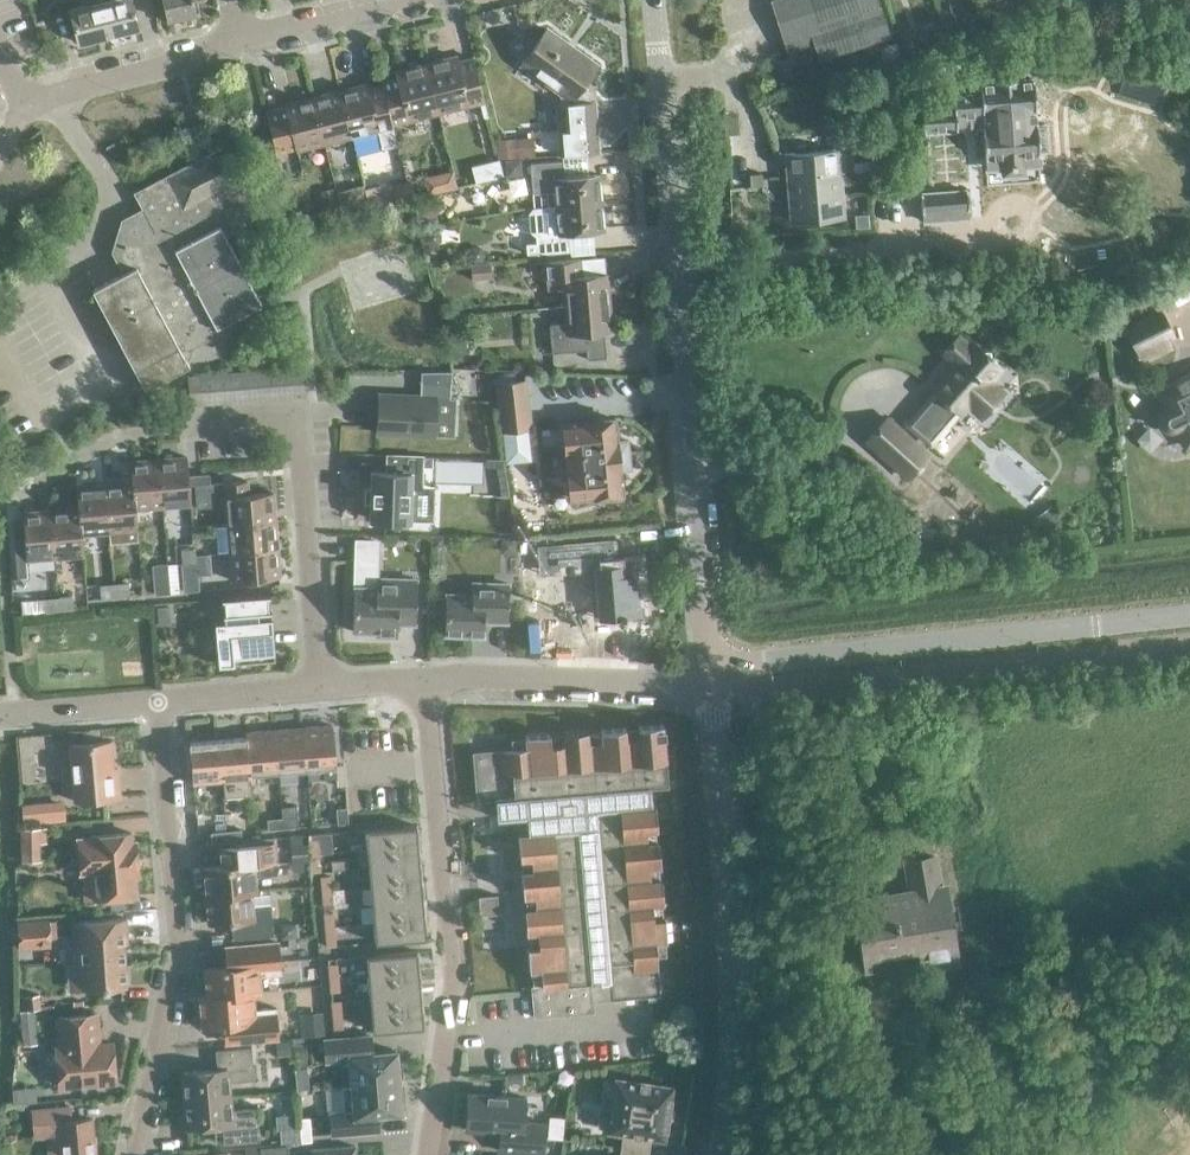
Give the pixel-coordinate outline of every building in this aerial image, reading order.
[(85,5),(70,8),(79,42),(108,35),(99,0),(84,0),(85,5)] [(108,35),(139,27),(132,0),(99,0),(108,35)] [(197,12),(194,0),(162,0),(167,20),(197,12)] [(888,35),(879,7),(878,7),(875,0),(772,0),(784,39),(810,30),(819,57),(888,35)] [(557,104),(561,154),(597,151),(593,101),(590,101),(589,92),(580,86),(596,64),(546,29),(521,63),(561,92),(559,94),(560,104),(557,104)] [(426,63),(438,111),(467,103),(484,99),(476,67),(460,71),(456,56),(426,63)] [(408,118),(438,111),(426,63),(396,71),(400,86),(384,90),(392,122),(408,118)] [(953,103),(921,106),(923,132),(956,129),(956,127),(982,125),(985,157),(1002,156),(1002,165),(1022,163),(1021,155),(1038,153),(1038,151),(1048,150),(1046,123),(1036,124),(1035,121),(1033,121),(1032,110),(1034,110),(1032,78),(1018,79),(1018,78),(993,80),(993,81),(979,82),(979,89),(952,91),(953,103)] [(382,85),(368,88),(367,83),(340,90),(351,136),(377,130),(382,148),(397,144),(392,122),(384,90),(382,85)] [(324,143),(351,136),(340,90),(313,96),(324,143)] [(297,150),(324,143),(313,96),(285,103),(286,106),(266,111),(277,152),(296,147),(297,150)] [(786,176),(840,172),(870,169),(870,160),(852,162),(849,132),(831,134),(832,149),(784,153),(786,176)] [(534,155),(532,134),(497,136),(498,157),(534,155)] [(113,252),(121,268),(124,273),(92,290),(146,389),(190,365),(183,351),(229,327),(230,328),(231,328),(227,321),(262,303),(225,235),(265,213),(228,144),(136,193),(147,214),(139,219),(138,218),(135,220),(120,229),(113,252)] [(555,202),(601,198),(599,174),(564,177),(563,160),(529,162),(532,192),(554,191),(555,202)] [(840,172),(786,176),(788,198),(842,193),(840,172)] [(363,184),(367,201),(369,209),(397,202),(393,183),(391,178),(363,184)] [(393,183),(397,202),(415,197),(410,179),(393,183)] [(363,184),(363,185),(337,191),(341,207),(367,201),(363,184)] [(940,219),(938,192),(920,193),(922,220),(940,219)] [(842,193),(788,198),(790,221),(843,217),(842,193)] [(527,253),(537,252),(537,253),(570,251),(568,232),(603,229),(601,198),(555,202),(555,205),(534,207),(529,212),(531,231),(536,235),(537,242),(526,243),(527,253)] [(563,288),(564,305),(609,302),(607,273),(581,275),(580,258),(544,261),(547,289),(563,288)] [(471,263),(472,279),(492,277),(491,262),(471,263)] [(609,302),(564,305),(566,323),(549,324),(552,352),(586,349),(587,359),(606,357),(604,331),(612,330),(609,302)] [(1169,346),(1166,339),(1172,336),(1160,310),(1125,327),(1142,360),(1169,346)] [(957,364),(934,390),(961,413),(962,415),(974,402),(987,414),(1001,399),(987,386),(1003,368),(1001,367),(973,342),(970,346),(958,335),(943,352),(957,364)] [(289,367),(292,397),(307,395),(304,366),(289,367)] [(292,397),(289,367),(275,368),(277,398),(292,397)] [(277,398),(275,368),(260,369),(263,399),(277,398)] [(263,399),(260,369),(246,371),(248,400),(263,399)] [(248,400),(246,371),(232,372),(234,401),(248,400)] [(234,401),(232,372),(217,373),(219,403),(234,401)] [(219,403),(217,373),(203,374),(205,404),(219,403)] [(1176,429),(1184,446),(1189,443),(1189,373),(1157,390),(1165,407),(1161,411),(1159,417),(1160,424),(1164,428),(1170,430),(1176,429)] [(205,404),(203,374),(188,375),(190,405),(205,404)] [(420,395),(379,393),(377,433),(433,436),(435,396),(450,397),(450,382),(421,380),(420,395)] [(525,380),(497,383),(502,430),(530,427),(525,380)] [(892,466),(916,440),(888,415),(864,441),(892,466)] [(613,418),(562,424),(565,444),(560,445),(562,461),(563,478),(568,477),(570,498),(621,493),(613,418)] [(363,519),(400,522),(403,488),(412,489),(415,457),(381,454),(379,473),(363,472),(360,519),(363,519)] [(158,458),(162,506),(191,504),(189,484),(188,476),(187,456),(158,458)] [(162,506),(158,458),(130,460),(132,481),(135,508),(162,506)] [(208,474),(188,476),(189,484),(194,484),(196,507),(225,505),(227,524),(275,520),(272,492),(248,494),(246,479),(209,483),(208,474)] [(132,481),(104,484),(109,531),(109,542),(137,539),(137,529),(135,508),(132,481)] [(109,531),(104,484),(76,486),(78,507),(81,534),(82,534),(109,531)] [(78,507),(51,509),(55,557),(83,555),(82,534),(81,534),(78,507)] [(55,557),(51,509),(22,511),(23,523),(26,559),(55,557)] [(227,524),(229,551),(277,548),(275,520),(227,524)] [(26,559),(23,523),(14,523),(18,578),(28,577),(26,559)] [(642,619),(638,569),(619,571),(615,536),(548,541),(550,562),(597,558),(602,622),(642,619)] [(182,563),(195,562),(194,548),(180,549),(182,563)] [(277,548),(229,551),(232,580),(279,576),(277,548)] [(195,562),(182,563),(183,577),(196,576),(195,562)] [(155,579),(168,578),(167,563),(154,564),(155,579)] [(169,592),(168,578),(155,579),(156,593),(169,592)] [(354,587),(352,631),(397,632),(397,623),(415,623),(416,579),(376,578),(375,587),(354,587)] [(128,582),(114,583),(115,596),(129,595),(128,582)] [(472,620),(507,622),(508,584),(472,582),(471,594),(445,593),(444,634),(472,635),(472,620)] [(115,596),(114,583),(100,584),(101,597),(115,596)] [(269,594),(221,597),(223,620),(214,621),(218,664),(274,659),(271,616),(258,617),(257,612),(270,611),(269,594)] [(72,595),(58,596),(59,610),(73,608),(72,595)] [(59,610),(58,596),(44,598),(45,611),(59,610)] [(159,624),(170,623),(169,606),(157,607),(159,624)] [(524,908),(526,932),(527,932),(537,931),(538,945),(528,946),(528,945),(527,945),(529,970),(530,970),(540,969),(542,984),(530,985),(533,1016),(594,1011),(593,1000),(660,994),(655,941),(666,940),(664,915),(664,916),(653,917),(652,903),(663,902),(661,878),(660,878),(650,879),(649,865),(659,864),(659,865),(660,864),(658,840),(657,840),(647,841),(645,828),(656,827),(657,827),(654,802),(651,803),(649,785),(667,784),(662,724),(663,724),(662,723),(638,725),(638,726),(639,736),(625,738),(625,727),(625,726),(600,729),(601,729),(601,740),(588,741),(587,730),(562,732),(563,732),(564,743),(550,744),(549,734),(549,733),(525,735),(525,736),(526,746),(472,751),(476,800),(495,799),(496,817),(526,815),(528,831),(518,832),(517,832),(520,857),(520,856),(531,855),(532,869),(521,870),(523,894),(534,893),(535,907),(524,908)] [(337,777),(332,724),(303,727),(306,768),(323,767),(324,778),(337,777)] [(303,727),(274,729),(278,770),(306,768),(303,727)] [(278,770),(274,729),(246,732),(250,777),(250,773),(278,770)] [(246,736),(218,739),(222,780),(250,777),(246,732),(246,736)] [(22,784),(37,783),(34,751),(47,750),(46,735),(18,738),(22,784)] [(222,780),(218,739),(189,741),(192,782),(222,780)] [(74,800),(119,796),(117,767),(113,768),(110,740),(69,744),(74,800)] [(63,800),(22,804),(23,824),(65,820),(63,800)] [(336,807),(337,823),(348,822),(347,806),(336,807)] [(297,815),(282,817),(283,828),(298,826),(297,815)] [(268,829),(283,828),(282,817),(267,818),(268,829)] [(364,830),(366,848),(416,844),(415,826),(364,830)] [(39,842),(45,842),(45,827),(20,827),(20,859),(39,859),(39,842)] [(241,829),(226,830),(227,841),(242,840),(241,829)] [(211,842),(227,841),(226,830),(210,831),(211,842)] [(131,842),(131,832),(92,835),(92,837),(78,838),(81,871),(95,870),(97,898),(97,899),(136,895),(134,875),(138,875),(135,841),(131,842)] [(307,840),(308,853),(317,853),(315,839),(307,840)] [(205,894),(256,890),(255,875),(277,873),(275,842),(232,845),(233,864),(203,866),(205,894)] [(366,848),(367,867),(418,862),(416,844),(366,848)] [(318,866),(317,853),(308,853),(310,867),(318,866)] [(935,921),(942,920),(937,891),(933,892),(928,858),(899,862),(905,897),(850,906),(857,952),(912,943),(916,968),(943,963),(935,921)] [(367,867),(369,885),(419,881),(418,862),(367,867)] [(320,876),(321,890),(329,889),(328,875),(320,876)] [(369,885),(371,904),(421,899),(419,881),(369,885)] [(331,903),(329,889),(321,890),(322,903),(331,903)] [(256,890),(205,894),(208,922),(238,919),(240,937),(273,934),(271,903),(252,904),(251,891),(256,890)] [(497,894),(478,895),(480,914),(499,913),(497,894)] [(371,904),(372,922),(423,918),(421,899),(371,904)] [(323,913),(324,926),(333,926),(331,912),(323,913)] [(70,989),(83,988),(126,986),(123,943),(128,943),(126,917),(72,921),(75,965),(68,965),(70,989)] [(424,936),(423,918),(372,922),(374,941),(424,936)] [(49,920),(24,922),(25,945),(38,945),(37,938),(50,937),(49,920)] [(334,939),(333,926),(324,926),(325,940),(334,939)] [(198,996),(261,990),(259,975),(281,973),(279,942),(231,946),(233,965),(204,968),(206,994),(198,995),(198,996)] [(365,955),(367,974),(418,969),(416,951),(365,955)] [(327,964),(329,977),(337,977),(336,963),(327,964)] [(367,974),(369,992),(419,988),(418,969),(367,974)] [(338,990),(337,977),(329,977),(330,991),(338,990)] [(369,992),(370,1011),(421,1006),(419,988),(369,992)] [(261,990),(198,996),(201,1025),(229,1023),(231,1041),(279,1036),(276,1006),(254,1008),(253,992),(261,991),(261,990)] [(331,1000),(332,1014),(340,1013),(339,1000),(331,1000)] [(422,1025),(421,1006),(370,1011),(372,1029),(422,1025)] [(37,1042),(33,1008),(20,1009),(23,1044),(37,1042)] [(56,1047),(59,1085),(116,1080),(112,1042),(98,1043),(95,1013),(58,1016),(60,1047),(56,1047)] [(341,1027),(340,1013),(332,1014),(333,1028),(341,1027)] [(341,1085),(398,1080),(398,1076),(401,1076),(400,1061),(397,1062),(396,1050),(372,1052),(370,1035),(323,1039),(325,1060),(349,1058),(351,1083),(341,1084),(341,1085)] [(184,1099),(230,1095),(229,1081),(254,1079),(251,1046),(215,1049),(217,1068),(182,1071),(184,1099)] [(668,1120),(669,1117),(667,1116),(668,1109),(670,1109),(670,1106),(669,1106),(671,1089),(672,1089),(672,1086),(670,1086),(617,1079),(617,1078),(615,1078),(614,1080),(615,1080),(611,1106),(601,1105),(598,1125),(608,1127),(608,1129),(607,1129),(607,1131),(609,1131),(662,1138),(662,1139),(664,1139),(665,1137),(664,1136),(667,1119),(668,1120)] [(398,1084),(398,1080),(341,1085),(343,1111),(330,1112),(332,1134),(378,1130),(377,1113),(401,1111),(400,1099),(403,1099),(402,1084),(398,1084)] [(524,1097),(468,1093),(465,1128),(500,1131),(498,1150),(542,1153),(544,1123),(522,1121),(524,1097)] [(230,1095),(184,1099),(187,1127),(222,1124),(224,1143),(259,1140),(257,1107),(231,1109),(230,1095)] [(70,1119),(69,1105),(32,1108),(35,1135),(47,1134),(48,1154),(96,1154),(95,1138),(94,1138),(92,1117),(70,1119)] [(351,1146),(309,1149),(309,1154),(352,1154),(351,1146)]
